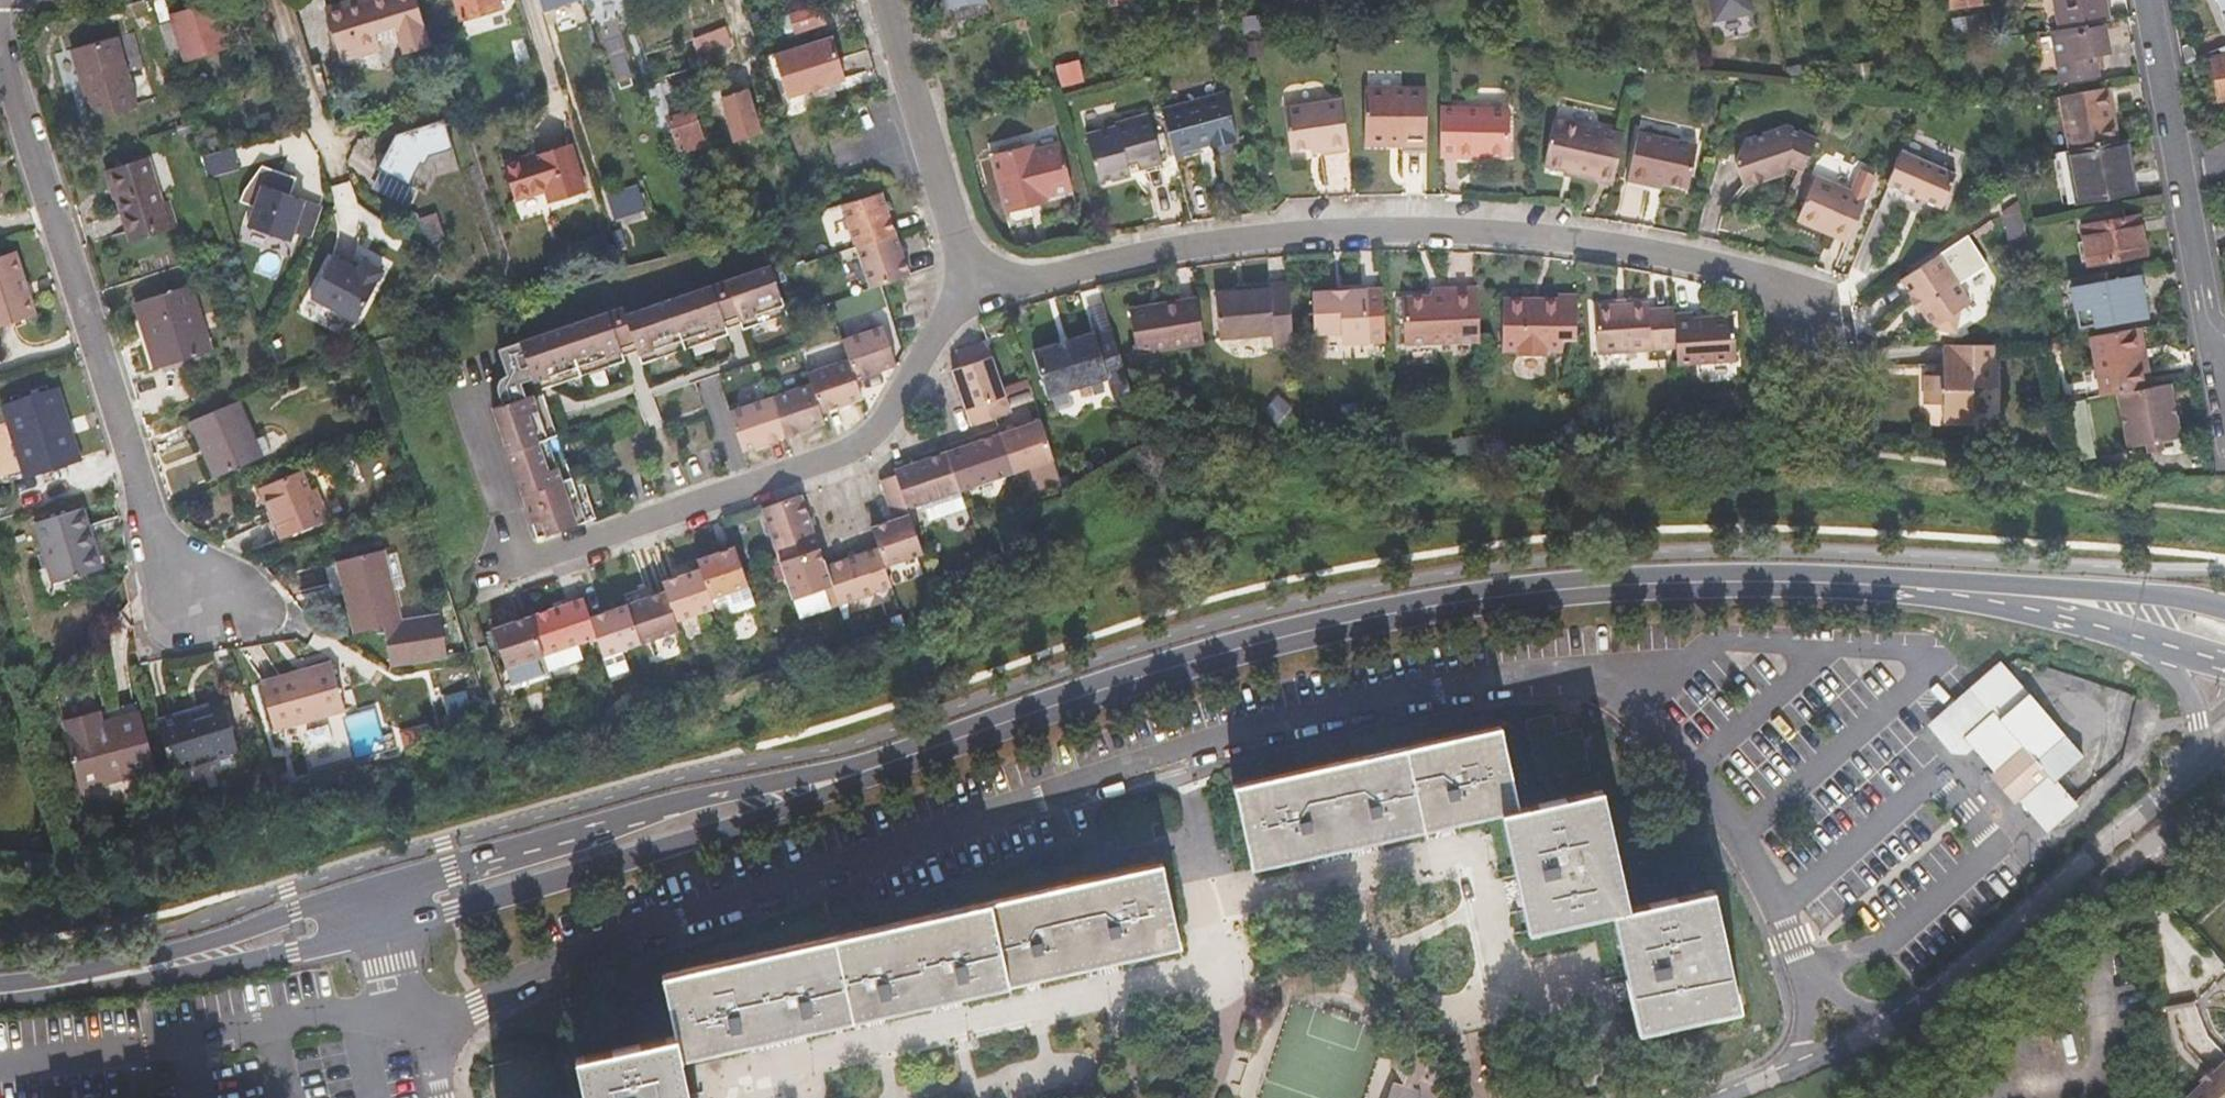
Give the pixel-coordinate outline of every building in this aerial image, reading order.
[(366,0),(357,0),(331,8),(346,59),(365,53),(363,45),(380,39),(402,33),(407,48),(432,41),(419,0),(382,0),(367,5),(366,0)] [(466,20),(504,7),(502,0),(459,0),(466,20)] [(548,23),(589,8),(587,0),(540,0),(548,23)] [(589,8),(613,0),(587,0),(589,8)] [(995,19),(990,0),(966,0),(973,25),(995,19)] [(1716,17),(1756,8),(1754,0),(1712,0),(1716,17)] [(2109,19),(2105,0),(2042,0),(2047,30),(2054,29),(2072,26),(2109,19)] [(821,3),(791,13),(797,30),(827,20),(821,3)] [(177,22),(164,26),(174,58),(187,53),(189,59),(231,46),(218,6),(176,19),(177,22)] [(2073,32),(2072,26),(2054,29),(2064,79),(2101,72),(2097,53),(2109,50),(2105,27),(2073,32)] [(698,40),(703,59),(738,48),(732,30),(698,40)] [(835,33),(830,35),(843,78),(849,76),(835,33)] [(830,35),(794,47),(795,50),(808,89),(843,78),(830,35)] [(121,37),(80,48),(90,81),(86,82),(97,120),(141,108),(121,37)] [(363,45),(365,53),(382,47),(380,39),(363,45)] [(795,50),(794,47),(778,52),(779,55),(795,50)] [(2223,48),(2224,54),(2214,56),(2222,99),(2224,98),(2224,47),(2223,48)] [(795,50),(779,55),(791,95),(808,89),(795,50)] [(2072,148),(2122,139),(2111,86),(2063,94),(2072,148)] [(1431,90),(1370,89),(1368,141),(1404,141),(1404,142),(1429,143),(1431,90)] [(1177,155),(1185,152),(1201,147),(1200,145),(1209,142),(1212,149),(1236,142),(1235,137),(1239,137),(1225,92),(1163,111),(1177,155)] [(751,95),(724,104),(739,148),(766,139),(751,95)] [(1321,147),(1352,142),(1345,98),(1287,107),(1293,145),(1320,142),(1321,147)] [(1444,107),(1443,156),(1460,157),(1461,154),(1476,155),(1475,152),(1487,153),(1487,155),(1510,156),(1512,109),(1444,107)] [(348,128),(343,112),(336,114),(341,130),(348,128)] [(696,114),(670,123),(679,152),(706,143),(696,114)] [(841,114),(822,121),(825,130),(844,123),(841,114)] [(1140,165),(1141,169),(1164,163),(1151,117),(1118,126),(1119,128),(1089,136),(1102,182),(1134,174),(1133,171),(1132,167),(1140,165)] [(433,159),(457,152),(447,120),(398,135),(380,170),(413,188),(425,166),(428,168),(433,159)] [(1598,174),(1615,178),(1626,134),(1557,120),(1546,166),(1597,178),(1598,174)] [(1791,162),(1807,170),(1821,139),(1788,126),(1731,145),(1743,185),(1770,175),(1767,166),(1779,162),(1780,166),(1791,162)] [(1652,176),(1665,179),(1688,185),(1699,142),(1641,127),(1630,176),(1651,181),(1652,176)] [(2136,190),(2125,139),(2122,139),(2072,148),(2069,149),(2079,200),(2136,190)] [(1034,199),(1050,196),(1076,189),(1062,142),(1020,153),(1018,147),(993,154),(1009,211),(1036,204),(1034,199)] [(573,145),(507,165),(519,200),(549,191),(553,203),(587,192),(573,145)] [(204,156),(209,172),(241,163),(236,147),(204,156)] [(1905,150),(1891,183),(1909,191),(1919,195),(1943,206),(1957,174),(1905,150)] [(1177,155),(1179,162),(1187,160),(1185,152),(1177,155)] [(155,226),(158,235),(181,228),(172,200),(162,203),(149,160),(110,172),(115,189),(118,188),(132,233),(155,226)] [(1880,172),(1861,163),(1851,186),(1819,172),(1800,215),(1851,237),(1880,172)] [(1650,187),(1651,181),(1630,176),(1629,182),(1650,187)] [(267,184),(253,226),(295,241),(309,199),(267,184)] [(640,184),(609,194),(618,219),(649,209),(640,184)] [(884,191),(844,203),(859,245),(897,231),(884,191)] [(1919,195),(1909,191),(1907,196),(1917,201),(1919,195)] [(1051,200),(1050,196),(1034,199),(1036,204),(1048,201),(1051,200)] [(1040,220),(1036,204),(1009,211),(1011,216),(1012,218),(1014,220),(1016,222),(1018,224),(1021,225),(1026,224),(1028,224),(1040,220)] [(2029,232),(2028,225),(2025,210),(2007,213),(2010,223),(2016,222),(2018,234),(2029,232)] [(2141,215),(2084,225),(2091,261),(2147,251),(2141,215)] [(135,242),(158,235),(155,226),(132,233),(135,242)] [(897,231),(859,245),(873,286),(884,282),(912,272),(897,231)] [(1967,243),(1964,237),(1946,249),(1950,254),(1967,243)] [(39,315),(20,253),(0,260),(0,327),(39,315)] [(1924,308),(1935,324),(1951,328),(1954,312),(1962,307),(1971,301),(1939,253),(1904,277),(1914,293),(1924,308)] [(337,256),(315,297),(360,322),(388,271),(367,259),(362,269),(337,256)] [(779,274),(775,265),(631,313),(628,307),(500,350),(509,373),(501,380),(499,385),(499,392),(503,405),(496,408),(530,508),(559,498),(562,504),(565,509),(570,512),(577,516),(584,519),(595,515),(581,473),(575,475),(570,460),(567,461),(547,405),(550,404),(543,385),(554,380),(553,377),(605,359),(606,362),(627,355),(625,350),(639,345),(643,358),(660,353),(659,351),(713,332),(714,335),(732,329),(730,326),(745,321),(748,327),(762,322),(761,319),(791,310),(779,274)] [(2111,281),(2109,270),(2074,277),(2076,288),(2111,281)] [(2142,276),(2111,281),(2076,288),(2083,326),(2148,313),(2142,276)] [(193,285),(138,304),(150,339),(153,337),(163,368),(215,351),(193,285)] [(1483,339),(1480,285),(1448,287),(1448,293),(1435,294),(1403,297),(1407,342),(1483,339)] [(1272,346),(1292,345),(1290,290),(1272,292),(1270,287),(1251,289),(1251,293),(1240,294),(1217,295),(1221,337),(1272,334),(1272,346)] [(1389,340),(1385,288),(1313,293),(1316,334),(1346,333),(1346,343),(1389,340)] [(1580,336),(1580,293),(1561,292),(1561,298),(1506,298),(1506,348),(1522,348),(1522,354),(1551,353),(1551,348),(1566,349),(1566,336),(1580,336)] [(1924,308),(1914,293),(1910,297),(1919,312),(1924,308)] [(1208,342),(1201,301),(1184,302),(1183,300),(1131,308),(1139,353),(1208,342)] [(1676,310),(1676,305),(1651,306),(1650,302),(1598,305),(1600,352),(1678,347),(1676,310)] [(1957,329),(1962,307),(1954,312),(1951,328),(1957,329)] [(1678,347),(1679,359),(1739,357),(1736,313),(1699,315),(1699,310),(1694,309),(1676,310),(1678,347)] [(792,312),(791,310),(761,319),(762,322),(792,312)] [(881,314),(842,327),(851,355),(858,375),(897,361),(881,314)] [(2120,391),(2145,386),(2139,349),(2143,348),(2139,326),(2091,335),(2103,394),(2120,391)] [(1127,367),(1115,330),(1098,335),(1097,332),(1035,352),(1049,397),(1111,378),(1109,373),(1127,367)] [(660,353),(714,335),(713,332),(659,351),(660,353)] [(989,339),(960,351),(965,365),(957,368),(970,405),(1008,392),(1006,387),(989,339)] [(1997,344),(1946,345),(1946,364),(1936,375),(1931,375),(1931,404),(1948,403),(1949,419),(1978,419),(1978,396),(1991,384),(2000,385),(1997,344)] [(858,375),(851,355),(811,368),(815,380),(825,408),(864,394),(858,375)] [(554,380),(606,362),(605,359),(553,377),(554,380)] [(1034,383),(1032,377),(1006,387),(1008,392),(1034,383)] [(773,394),(786,433),(828,419),(825,408),(815,380),(773,394)] [(2180,436),(2170,382),(2145,386),(2120,391),(2129,445),(2149,441),(2162,439),(2180,436)] [(1035,388),(1034,383),(1008,392),(1009,397),(1035,388)] [(60,389),(5,406),(27,479),(83,461),(60,389)] [(1008,392),(970,405),(976,422),(996,416),(1014,410),(1009,397),(1008,392)] [(732,408),(744,447),(786,433),(773,394),(732,408)] [(241,401),(192,423),(218,477),(267,456),(241,401)] [(567,461),(570,460),(550,404),(547,405),(567,461)] [(1015,470),(1056,456),(1045,419),(1002,433),(1015,470)] [(961,488),(1015,470),(1002,433),(948,451),(961,488)] [(2163,447),(2162,439),(2149,441),(2150,449),(2163,447)] [(930,499),(961,488),(948,451),(896,468),(898,474),(909,506),(930,499)] [(305,470),(261,489),(285,539),(331,518),(317,487),(314,489),(305,470)] [(595,515),(595,516),(598,516),(584,472),(581,473),(595,515)] [(887,566),(925,551),(909,506),(898,474),(883,479),(889,499),(884,501),(888,514),(896,511),(898,518),(890,520),(874,526),(880,542),(887,566)] [(936,516),(967,505),(961,488),(930,499),(936,516)] [(822,543),(804,493),(764,506),(782,556),(822,543)] [(559,498),(530,508),(538,534),(584,519),(577,516),(570,512),(565,509),(562,504),(559,498)] [(86,509),(37,523),(56,584),(105,569),(86,509)] [(888,514),(890,520),(898,518),(896,511),(888,514)] [(584,519),(538,534),(539,535),(573,524),(592,518),(595,516),(595,515),(584,519)] [(880,542),(828,561),(840,596),(891,579),(887,566),(880,542)] [(828,561),(822,543),(782,556),(799,602),(811,597),(814,605),(840,596),(828,561)] [(746,569),(738,544),(700,558),(704,568),(714,597),(733,591),(738,604),(756,598),(746,569)] [(387,551),(339,562),(358,633),(387,626),(394,664),(449,652),(444,614),(406,622),(387,551)] [(666,580),(669,588),(680,620),(717,607),(714,597),(704,568),(666,580)] [(631,601),(645,640),(682,627),(680,620),(669,588),(631,601)] [(588,595),(534,614),(546,653),(551,668),(585,657),(580,642),(602,635),(594,613),(588,595)] [(602,635),(607,652),(645,640),(631,601),(594,613),(602,635)] [(459,606),(444,609),(451,652),(466,650),(459,606)] [(546,653),(534,614),(496,627),(509,666),(546,653)] [(2114,660),(1907,618),(1896,669),(2025,695),(2012,758),(1979,789),(2013,827),(2076,771),(2094,678),(2110,682),(2114,660)] [(331,663),(297,672),(299,680),(334,671),(331,663)] [(299,680),(297,672),(261,682),(275,729),(346,710),(334,671),(299,680)] [(2095,754),(2110,682),(2094,678),(2076,771),(2095,754)] [(445,693),(453,720),(476,714),(468,686),(445,693)] [(203,696),(205,704),(220,700),(218,692),(203,696)] [(205,704),(207,711),(215,709),(218,717),(224,715),(220,700),(205,704)] [(139,704),(66,721),(83,787),(156,769),(139,704)] [(175,716),(155,721),(168,769),(233,751),(224,715),(218,717),(215,709),(207,711),(177,721),(175,716)] [(380,709),(348,713),(354,755),(386,751),(380,709)] [(1591,769),(1583,735),(1560,740),(1555,722),(1534,726),(1545,779),(1591,769)] [(1503,815),(1522,811),(1504,729),(1237,787),(1253,868),(1503,815)] [(309,765),(316,769),(343,761),(347,755),(343,743),(337,739),(310,746),(306,753),(309,765)] [(1615,915),(1630,911),(1605,794),(1522,811),(1503,815),(1528,932),(1615,915)] [(1000,902),(1018,984),(1182,949),(1164,867),(1000,902)] [(1630,911),(1615,915),(1639,1033),(1742,1012),(1716,894),(1630,911)] [(1018,984),(1000,902),(666,974),(679,1037),(684,1056),(1018,984)] [(679,1037),(578,1058),(586,1097),(693,1097),(684,1056),(679,1037)] [(2224,1081),(2224,1074),(2210,1088),(2214,1092),(2224,1081)] [(2214,1092),(2207,1097),(2224,1097),(2224,1081),(2214,1092)]
